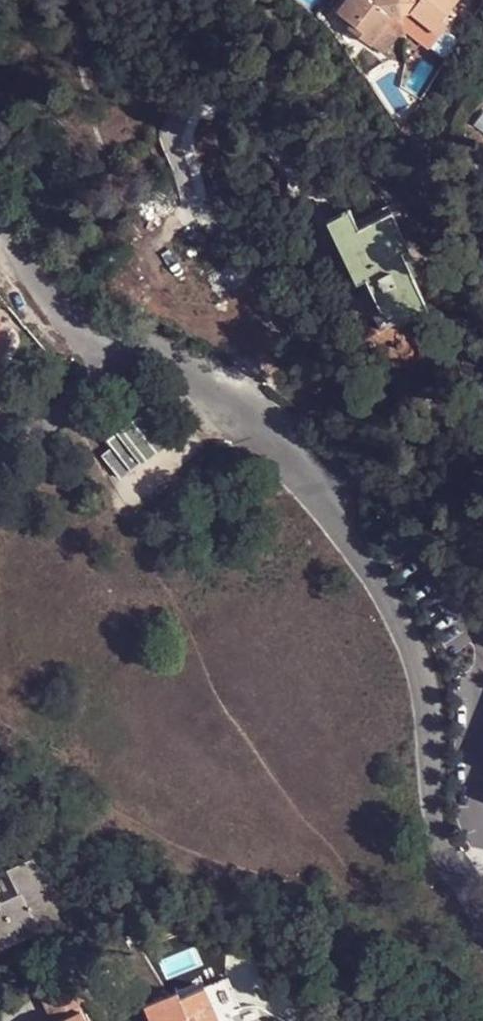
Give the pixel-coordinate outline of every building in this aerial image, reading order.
[(337,10),(352,21),(348,26),(369,41),(390,15),(402,15),(403,11),(410,12),(439,32),(455,13),(449,8),(455,0),(345,0),(337,10)] [(328,218),(358,279),(368,275),(388,317),(395,313),(399,321),(430,308),(402,250),(410,246),(393,210),(360,226),(351,207),(328,218)] [(5,332),(10,321),(0,316),(0,344),(5,332)] [(5,332),(0,344),(0,354),(10,334),(5,332)] [(149,405),(106,438),(112,446),(130,471),(174,437),(149,405)] [(121,478),(130,471),(112,446),(103,454),(121,478)] [(9,866),(5,857),(0,859),(0,957),(38,941),(42,949),(50,946),(42,928),(38,921),(66,908),(39,852),(9,866)] [(84,1010),(89,1007),(77,983),(45,998),(54,1020),(89,1020),(84,1010)] [(148,1009),(153,1020),(218,1020),(204,986),(148,1009)]
